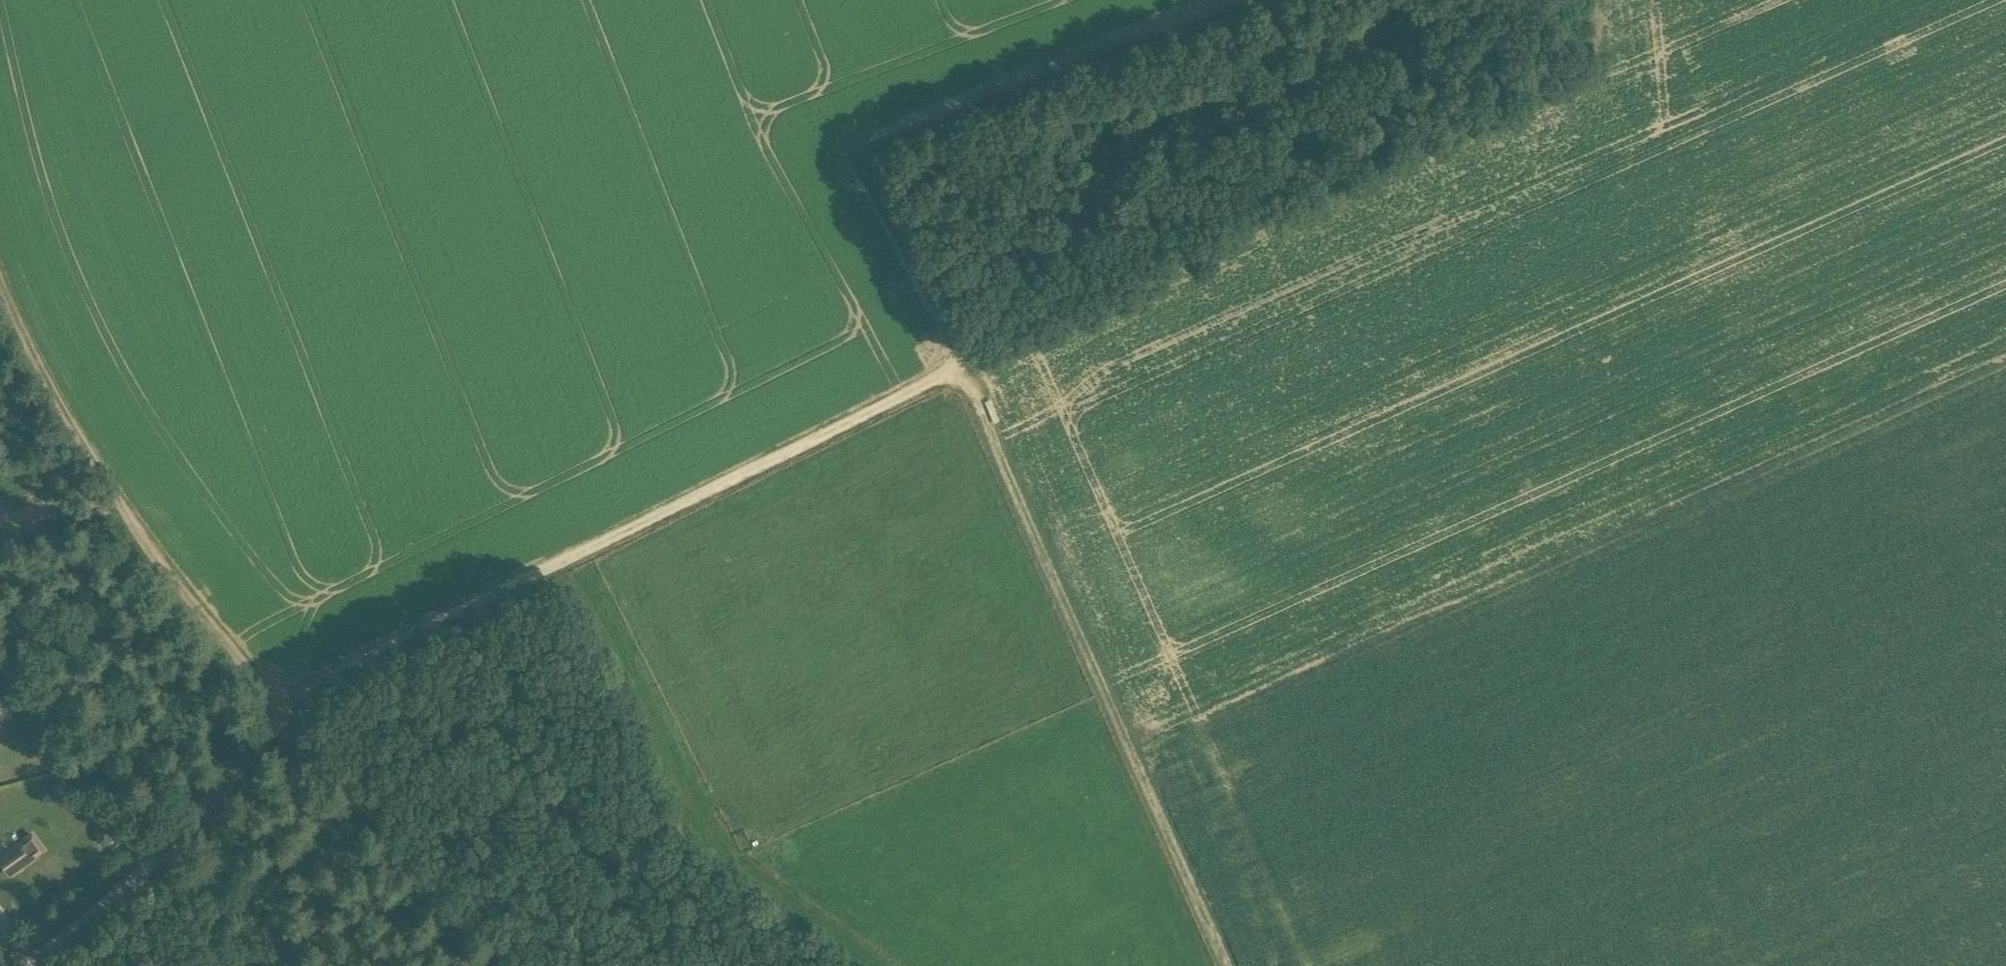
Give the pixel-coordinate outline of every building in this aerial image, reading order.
[(100,826),(96,830),(98,841),(104,843),(110,842),(113,837),(111,827),(106,824),(100,826)] [(9,873),(31,858),(21,843),(0,858),(0,860),(9,873)]
